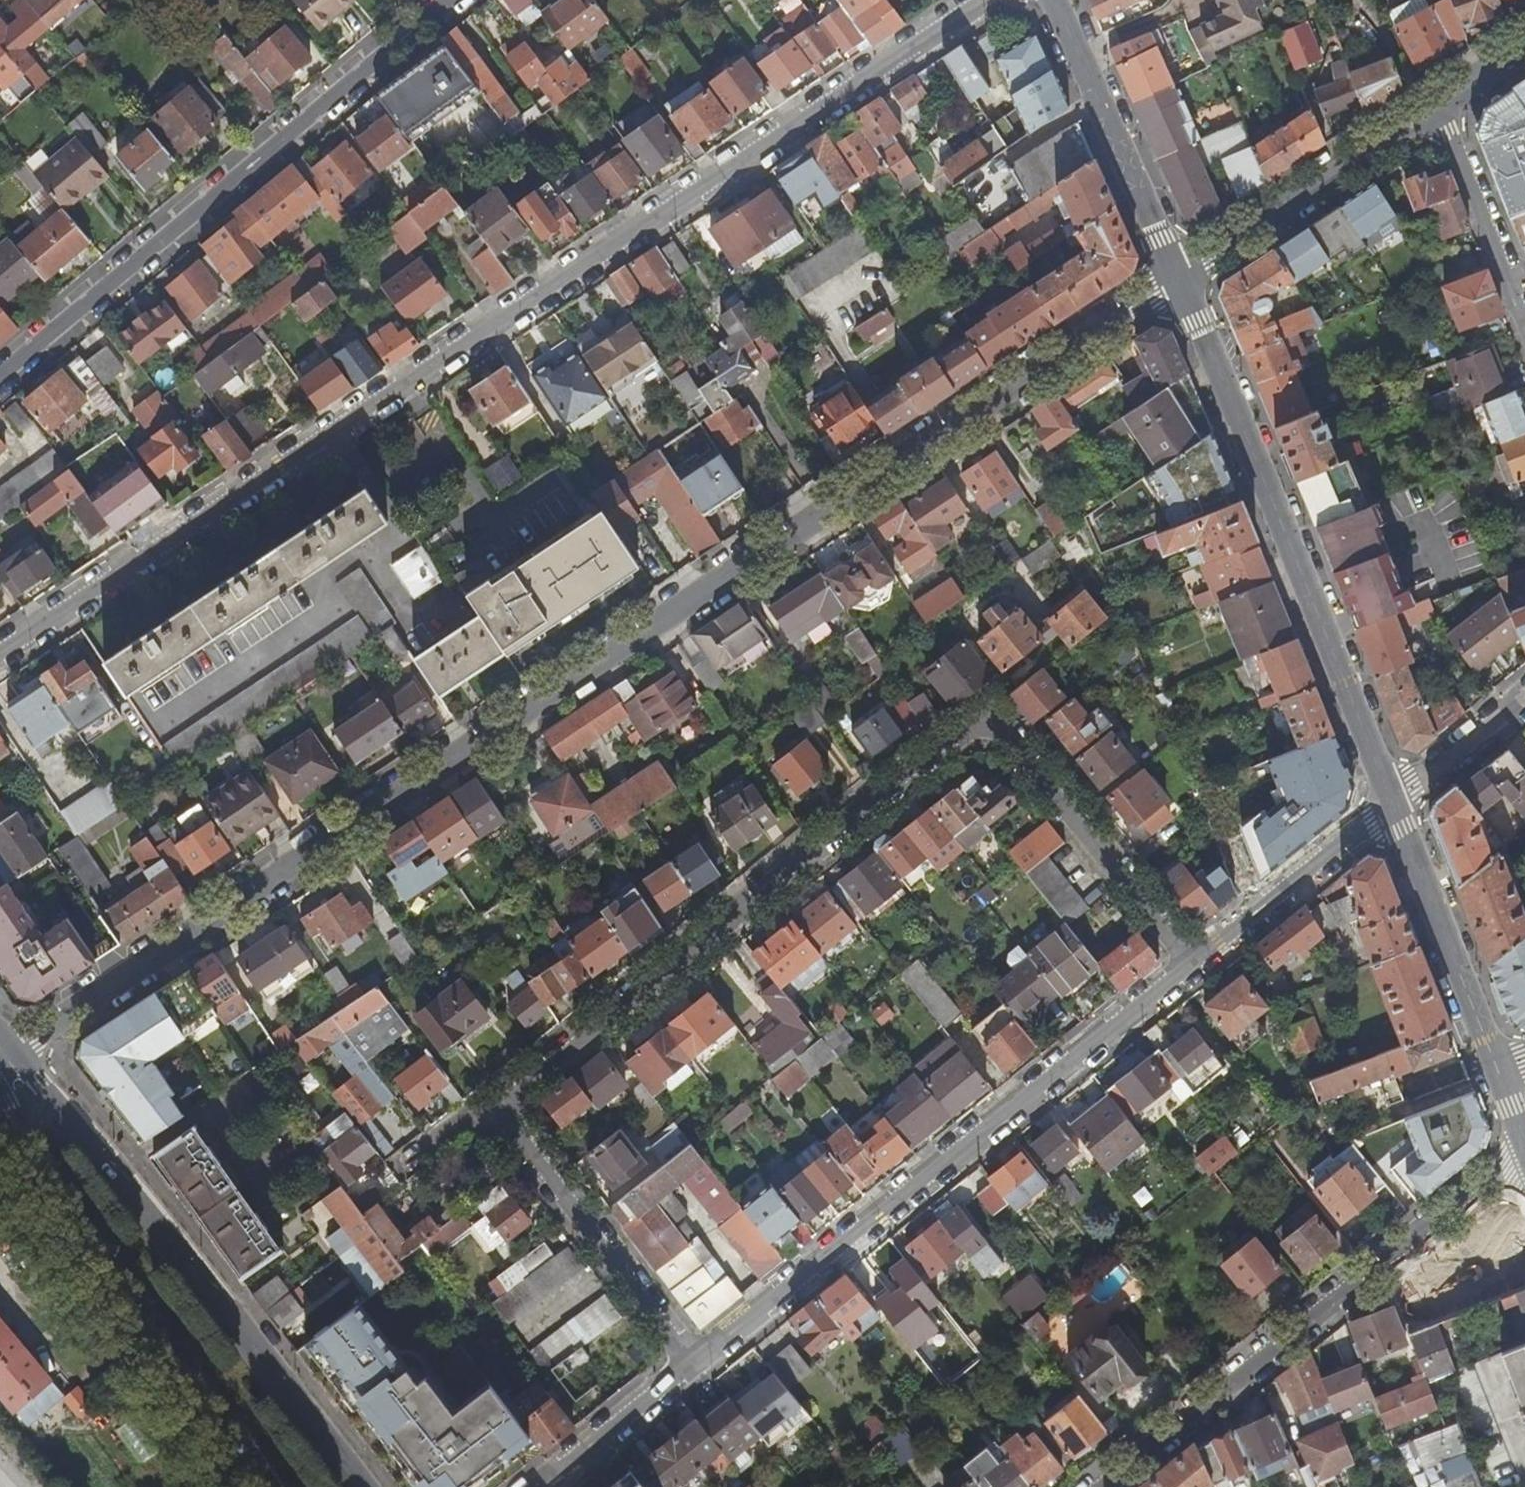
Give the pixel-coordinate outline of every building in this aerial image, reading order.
[(37,89),(50,79),(24,47),(50,26),(34,7),(29,0),(21,0),(11,9),(21,20),(9,30),(0,18),(0,44),(37,89)] [(50,26),(52,28),(65,18),(63,15),(80,0),(42,0),(34,7),(50,26)] [(355,0),(294,0),(320,31),(355,0)] [(517,15),(534,2),(533,0),(505,0),(517,15)] [(594,0),(560,0),(542,13),(567,47),(608,18),(594,0)] [(665,19),(682,5),(678,0),(677,0),(660,13),(665,19)] [(871,45),(888,34),(896,28),(904,22),(887,0),(838,0),(853,19),(858,27),(871,45)] [(1092,9),(1094,14),(1097,21),(1140,0),(1088,0),(1092,9)] [(1207,68),(1216,63),(1219,62),(1214,50),(1263,25),(1257,13),(1266,8),(1262,0),(1215,0),(1222,13),(1187,30),(1194,43),(1199,52),(1206,64),(1207,68)] [(1291,5),(1297,17),(1325,4),(1323,0),(1302,0),(1291,5)] [(1395,26),(1429,8),(1425,0),(1413,0),(1389,13),(1395,26)] [(1465,35),(1461,26),(1451,0),(1443,0),(1429,8),(1395,26),(1415,63),(1465,35)] [(1502,11),(1498,0),(1451,0),(1461,26),(1502,11)] [(857,45),(861,51),(863,50),(871,45),(858,27),(855,30),(838,7),(818,24),(832,43),(837,49),(841,46),(846,52),(857,45)] [(793,40),(812,65),(837,49),(832,43),(818,24),(811,14),(787,32),(793,40)] [(1183,15),(1169,22),(1183,49),(1194,43),(1187,30),(1183,15)] [(995,58),(1037,31),(1033,22),(1001,43),(992,30),(978,39),(992,60),(995,58)] [(1279,33),(1295,70),(1321,60),(1304,22),(1279,33)] [(456,25),(441,38),(504,121),(518,110),(456,25)] [(253,68),(271,89),(311,57),(285,26),(246,59),(249,62),(253,68)] [(1070,104),(1037,31),(995,58),(1017,108),(1028,133),(1070,104)] [(1148,31),(1109,49),(1119,70),(1134,103),(1173,84),(1148,31)] [(546,110),(566,95),(546,67),(536,54),(520,32),(502,45),(529,82),(536,77),(546,91),(533,101),(535,104),(542,113),(546,110)] [(240,79),(243,77),(253,68),(249,62),(246,59),(225,33),(212,44),(240,79)] [(466,142),(480,160),(514,134),(507,125),(504,121),(441,38),(435,43),(427,50),(409,65),(432,96),(448,83),(460,98),(447,109),(443,111),(466,142)] [(630,48),(635,44),(631,39),(626,43),(630,48)] [(761,66),(771,80),(777,88),(812,65),(793,40),(758,63),(761,66)] [(0,44),(0,80),(1,81),(3,79),(6,84),(0,89),(0,99),(10,112),(22,102),(37,89),(0,44)] [(237,82),(240,79),(212,44),(208,47),(237,82)] [(944,56),(974,100),(991,88),(962,44),(944,56)] [(1182,76),(1206,64),(1199,52),(1177,66),(1182,76)] [(1360,101),(1366,115),(1396,95),(1404,90),(1391,57),(1384,60),(1381,52),(1355,63),(1358,70),(1350,73),(1360,101)] [(1391,57),(1404,90),(1415,83),(1402,53),(1391,57)] [(566,95),(578,86),(590,77),(579,62),(568,70),(559,58),(546,67),(566,95)] [(721,95),(721,96),(736,115),(746,107),(750,109),(753,107),(753,101),(761,95),(772,111),(787,101),(777,88),(771,80),(763,86),(743,58),(711,82),(721,95)] [(1315,90),(1325,114),(1360,101),(1350,73),(1345,58),(1333,62),(1340,82),(1315,90)] [(409,65),(401,72),(423,102),(432,96),(409,65)] [(272,114),(284,104),(271,89),(253,68),(243,77),(272,114)] [(683,142),(696,160),(708,153),(698,140),(729,119),(714,101),(721,96),(721,95),(711,82),(702,70),(695,75),(700,82),(668,104),(674,113),(672,114),(690,137),(683,142)] [(916,74),(892,90),(911,118),(921,111),(916,103),(929,94),(916,74)] [(639,85),(653,102),(665,94),(651,76),(639,85)] [(184,80),(168,93),(174,100),(190,87),(184,80)] [(218,121),(227,114),(199,80),(190,87),(218,121)] [(389,82),(376,93),(390,112),(403,102),(389,82)] [(1514,89),(1524,107),(1524,82),(1514,89)] [(1173,84),(1134,103),(1142,124),(1157,157),(1241,121),(1231,98),(1190,118),(1182,98),(1179,99),(1173,84)] [(182,151),(218,121),(190,87),(174,100),(168,93),(157,102),(163,110),(154,117),(182,151)] [(1514,89),(1502,97),(1485,109),(1476,133),(1520,245),(1524,243),(1524,107),(1514,89)] [(863,129),(907,194),(923,183),(892,133),(903,126),(883,96),(876,101),(854,115),(863,129)] [(507,125),(514,134),(524,126),(542,113),(535,104),(507,125)] [(1017,108),(992,125),(1007,148),(1028,133),(1017,108)] [(1310,109),(1252,147),(1267,181),(1300,159),(1324,143),(1310,109)] [(356,141),(377,169),(412,142),(408,136),(404,131),(403,130),(390,112),(385,115),(381,111),(371,119),(374,123),(371,125),(373,128),(356,141)] [(430,166),(466,142),(443,111),(408,136),(412,142),(430,166)] [(665,125),(668,123),(662,115),(626,139),(651,173),(684,151),(665,125)] [(80,142),(93,157),(110,144),(87,118),(71,131),(80,142)] [(1034,198),(1094,159),(1084,136),(1078,121),(1007,167),(1029,202),(1034,198)] [(1241,121),(1157,157),(1168,180),(1186,220),(1200,225),(1222,210),(1208,180),(1222,174),(1216,161),(1221,159),(1239,199),(1267,181),(1252,147),(1241,121)] [(946,172),(955,184),(1007,148),(992,125),(980,134),(982,137),(942,165),(946,172)] [(518,141),(528,153),(538,146),(524,126),(514,134),(518,141)] [(158,171),(173,159),(148,129),(116,155),(143,189),(160,174),(158,171)] [(841,196),(853,214),(865,207),(851,185),(879,166),(885,176),(881,178),(888,188),(886,189),(896,203),(897,202),(904,212),(906,211),(915,226),(924,220),(907,194),(863,129),(835,148),(826,134),(823,136),(819,139),(808,146),(841,196)] [(346,140),(313,168),(337,200),(372,171),(346,140)] [(95,193),(112,179),(93,157),(80,142),(37,177),(44,186),(63,209),(66,212),(93,190),(95,193)] [(592,174),(611,199),(645,176),(620,143),(606,153),(611,161),(598,170),(592,162),(587,166),(592,174)] [(946,172),(942,165),(929,145),(915,155),(933,181),(946,172)] [(774,169),(796,204),(815,191),(825,206),(841,196),(808,146),(795,155),(774,169)] [(611,161),(606,153),(592,162),(598,170),(611,161)] [(292,163),(318,198),(336,220),(347,212),(337,200),(313,168),(303,154),(292,163)] [(1075,232),(1115,206),(1107,186),(1094,159),(1034,198),(1029,202),(991,226),(1000,241),(1050,208),(1048,199),(1061,190),(1074,219),(1064,225),(1060,225),(1026,247),(1021,240),(1006,251),(1019,270),(1032,261),(1075,232)] [(23,161),(13,169),(34,194),(44,186),(37,177),(23,161)] [(318,198),(292,163),(274,178),(222,222),(225,225),(201,245),(207,253),(224,276),(228,282),(261,255),(255,247),(318,198)] [(578,222),(611,199),(592,174),(588,177),(578,163),(549,182),(578,222)] [(567,235),(581,226),(578,222),(549,182),(541,171),(531,178),(549,203),(546,205),(535,191),(518,204),(542,237),(559,225),(567,235)] [(1456,192),(1448,172),(1425,181),(1423,174),(1405,181),(1416,209),(1429,204),(1456,192)] [(400,200),(409,212),(445,185),(436,173),(400,200)] [(1359,192),(1340,204),(1363,238),(1395,216),(1373,182),(1359,192)] [(415,220),(422,229),(452,207),(460,217),(466,213),(464,211),(445,185),(409,212),(415,220)] [(63,209),(44,186),(34,194),(28,199),(47,222),(63,209)] [(482,236),(496,255),(530,228),(501,188),(469,212),(467,209),(464,211),(466,213),(478,230),(482,236)] [(794,227),(769,190),(711,227),(735,265),(794,227)] [(1463,210),(1456,192),(1429,204),(1442,236),(1469,226),(1463,210)] [(1363,238),(1340,204),(1326,213),(1306,226),(1329,258),(1335,268),(1352,256),(1368,246),(1363,238)] [(1030,286),(1054,322),(1100,292),(1133,270),(1138,257),(1115,206),(1075,232),(1091,256),(1084,260),(1079,253),(1042,278),(1032,261),(1019,270),(1030,286)] [(29,221),(9,237),(10,239),(17,247),(38,273),(43,279),(90,241),(66,212),(63,209),(47,222),(37,230),(29,221)] [(405,252),(426,235),(422,229),(415,220),(409,212),(404,215),(387,229),(405,252)] [(940,245),(948,255),(968,241),(985,230),(975,215),(938,241),(940,245)] [(781,277),(797,300),(876,248),(873,243),(860,224),(825,248),(781,277)] [(1291,236),(1273,249),(1293,279),(1294,280),(1329,258),(1306,226),(1291,236)] [(990,227),(985,230),(968,241),(980,259),(1002,245),(990,227)] [(466,238),(471,244),(482,236),(478,230),(466,238)] [(466,248),(498,292),(506,287),(516,280),(496,255),(482,236),(471,244),(466,248)] [(38,273),(17,247),(10,239),(0,248),(0,304),(38,273)] [(674,241),(660,250),(675,273),(676,275),(690,266),(674,241)] [(660,250),(657,245),(643,255),(631,263),(652,296),(679,279),(676,275),(675,273),(660,250)] [(927,254),(934,264),(948,255),(940,245),(927,254)] [(1368,246),(1352,256),(1358,266),(1375,256),(1368,246)] [(1220,295),(1244,351),(1281,337),(1322,321),(1312,306),(1273,322),(1268,311),(1270,309),(1272,305),(1271,300),(1269,297),(1262,297),(1261,296),(1280,288),(1293,279),(1273,249),(1245,267),(1223,282),(1220,295)] [(224,276),(207,253),(167,286),(191,317),(222,291),(215,282),(224,276)] [(321,253),(297,271),(310,288),(321,280),(324,278),(334,271),(321,253)] [(324,278),(333,290),(367,266),(365,263),(357,253),(334,271),(324,278)] [(405,318),(408,322),(414,318),(428,307),(425,303),(445,288),(422,257),(383,286),(382,286),(405,318)] [(623,268),(606,279),(620,302),(622,305),(642,291),(626,266),(623,268)] [(1493,290),(1486,270),(1444,286),(1452,306),(1493,290)] [(310,288),(297,271),(248,308),(249,310),(254,316),(259,324),(267,319),(291,301),(310,288)] [(215,282),(222,291),(230,285),(228,282),(224,276),(215,282)] [(304,319),(337,294),(333,290),(324,278),(321,280),(310,288),(291,301),(304,319)] [(969,337),(988,366),(1029,339),(1054,322),(1030,286),(988,314),(990,317),(966,333),(969,337)] [(1493,290),(1452,306),(1460,327),(1477,320),(1484,318),(1502,311),(1493,290)] [(729,311),(744,301),(737,291),(722,302),(729,311)] [(117,336),(137,361),(185,326),(165,300),(147,313),(135,322),(117,336)] [(727,356),(765,332),(758,322),(744,301),(729,311),(721,316),(733,334),(719,344),(721,347),(727,356)] [(17,327),(0,306),(0,342),(4,338),(16,328),(17,327)] [(895,320),(887,308),(857,328),(864,339),(895,320)] [(211,359),(223,351),(259,324),(254,316),(249,310),(201,347),(211,359)] [(580,351),(609,396),(633,381),(635,374),(658,359),(626,311),(612,320),(606,310),(569,334),(580,351)] [(963,328),(952,311),(943,318),(954,335),(963,328)] [(133,320),(135,322),(147,313),(145,312),(133,320)] [(317,336),(323,345),(344,329),(338,320),(317,336)] [(372,343),(388,364),(405,352),(418,343),(407,328),(405,330),(402,326),(396,330),(392,324),(369,339),(372,343)] [(1123,390),(1135,408),(1187,373),(1177,351),(1169,332),(1154,327),(1134,340),(1150,372),(1123,390)] [(193,372),(208,392),(222,381),(236,371),(264,350),(263,348),(272,342),(263,329),(226,355),(223,351),(211,359),(198,369),(193,372)] [(1296,358),(1300,368),(1309,362),(1296,331),(1281,337),(1291,360),(1296,358)] [(763,355),(774,372),(786,363),(765,332),(727,356),(721,347),(705,358),(721,383),(702,396),(713,412),(740,393),(732,382),(756,365),(753,361),(763,355)] [(332,357),(353,386),(371,375),(383,367),(362,337),(332,357)] [(879,423),(886,434),(908,419),(985,368),(988,366),(969,337),(935,359),(935,358),(899,382),(899,383),(866,405),(879,423)] [(1257,384),(1275,426),(1312,411),(1295,370),(1300,368),(1296,358),(1291,360),(1281,337),(1244,351),(1257,384)] [(186,353),(198,369),(211,359),(201,347),(199,343),(186,353)] [(1485,343),(1462,352),(1456,355),(1466,381),(1460,383),(1470,409),(1483,403),(1508,393),(1502,376),(1499,377),(1485,343)] [(84,361),(103,386),(125,369),(106,344),(84,361)] [(609,396),(580,351),(553,368),(549,362),(532,374),(565,426),(609,396)] [(1123,363),(1116,352),(1108,358),(1115,369),(1123,363)] [(84,361),(79,354),(67,364),(106,413),(109,410),(114,416),(122,427),(130,421),(117,404),(103,386),(84,361)] [(671,380),(686,370),(691,367),(684,355),(664,369),(671,380)] [(299,380),(319,409),(334,399),(346,391),(353,386),(332,357),(323,363),(299,380)] [(1054,394),(1065,411),(1115,377),(1104,361),(1079,377),(1054,394)] [(494,423),(530,399),(508,365),(471,389),(494,423)] [(85,401),(60,370),(25,399),(50,430),(85,401)] [(696,418),(699,421),(706,417),(726,447),(752,429),(758,438),(766,432),(746,401),(740,393),(713,412),(702,396),(686,370),(671,380),(680,393),(688,406),(696,418)] [(236,371),(222,381),(230,393),(244,382),(236,371)] [(1122,416),(1157,468),(1177,454),(1211,431),(1201,407),(1187,373),(1135,408),(1122,416)] [(815,396),(819,403),(851,382),(846,375),(815,396)] [(819,427),(820,425),(815,417),(856,389),(851,382),(819,403),(814,406),(816,410),(810,413),(819,427)] [(173,420),(179,415),(164,394),(163,395),(157,388),(133,407),(154,437),(140,448),(155,469),(156,468),(160,473),(174,463),(178,469),(198,454),(173,420)] [(815,417),(820,425),(825,422),(842,448),(879,423),(866,405),(856,389),(815,417)] [(1501,439),(1524,430),(1524,413),(1516,390),(1508,393),(1483,403),(1498,441),(1501,439)] [(1047,448),(1077,428),(1065,411),(1054,394),(1031,409),(1042,426),(1035,431),(1047,448)] [(31,420),(17,401),(4,409),(19,429),(31,420)] [(246,405),(227,419),(245,444),(265,431),(246,405)] [(1296,478),(1328,465),(1356,455),(1351,444),(1335,450),(1329,436),(1332,434),(1327,420),(1323,422),(1318,409),(1312,411),(1275,426),(1285,450),(1296,478)] [(122,427),(114,416),(107,421),(115,432),(122,427)] [(205,434),(229,469),(237,464),(252,454),(245,444),(227,419),(205,434)] [(1524,475),(1524,430),(1501,439),(1516,479),(1524,475)] [(1177,454),(1204,516),(1239,502),(1228,474),(1211,431),(1177,454)] [(19,504),(68,468),(53,448),(0,487),(0,518),(19,504)] [(664,504),(700,557),(721,543),(702,515),(678,477),(658,448),(648,455),(649,455),(614,479),(629,502),(657,483),(669,500),(664,504)] [(678,477),(702,515),(704,513),(717,505),(719,506),(728,500),(728,498),(743,488),(718,451),(678,477)] [(985,508),(1019,485),(996,451),(962,474),(985,508)] [(523,477),(509,455),(484,472),(498,493),(523,477)] [(1304,496),(1312,516),(1343,503),(1328,465),(1296,478),(1304,496)] [(19,504),(32,521),(67,495),(97,537),(111,527),(109,523),(68,468),(19,504)] [(943,524),(966,508),(946,478),(903,507),(932,549),(950,537),(943,524)] [(592,493),(603,509),(615,527),(637,513),(629,502),(614,479),(592,493)] [(366,488),(104,661),(126,695),(280,592),(283,596),(289,592),(286,588),(387,521),(366,488)] [(739,495),(743,488),(728,498),(735,498),(739,495)] [(732,503),(728,498),(728,500),(719,506),(717,505),(720,511),(732,503)] [(880,509),(871,515),(886,538),(899,529),(907,541),(894,550),(909,571),(918,565),(925,575),(941,563),(932,549),(903,507),(897,498),(880,509)] [(1377,499),(1315,524),(1321,541),(1342,593),(1355,628),(1373,620),(1414,603),(1408,588),(1403,590),(1377,525),(1385,522),(1377,499)] [(1036,511),(1053,537),(1068,527),(1051,500),(1036,511)] [(1204,516),(1143,539),(1147,551),(1160,546),(1163,553),(1181,545),(1185,547),(1199,537),(1206,534),(1209,540),(1201,543),(1199,549),(1187,554),(1192,566),(1205,561),(1218,556),(1256,542),(1249,524),(1239,502),(1204,516)] [(717,505),(704,513),(710,514),(714,511),(717,505)] [(457,581),(457,582),(479,615),(504,651),(506,654),(640,565),(615,527),(603,509),(492,583),(484,570),(473,577),(470,573),(457,581)] [(1047,541),(1020,559),(1031,575),(1058,558),(1047,541)] [(1262,558),(1256,542),(1218,556),(1229,582),(1215,587),(1221,601),(1271,581),(1262,558)] [(823,578),(844,608),(845,610),(855,603),(868,605),(882,596),(884,584),(895,576),(873,545),(866,543),(853,551),(852,558),(823,578)] [(438,581),(416,548),(392,565),(413,598),(438,581)] [(15,594),(54,568),(40,549),(15,567),(10,559),(8,560),(0,550),(0,575),(15,594)] [(1229,582),(1218,556),(1205,561),(1215,587),(1229,582)] [(1502,592),(1524,583),(1524,566),(1496,577),(1501,590),(1502,592)] [(163,746),(178,769),(181,767),(227,736),(246,724),(336,664),(351,654),(374,638),(392,626),(395,624),(358,569),(336,583),(358,617),(163,746)] [(823,578),(820,573),(771,607),(794,641),(844,608),(823,578)] [(913,603),(926,622),(942,611),(964,597),(951,578),(913,603)] [(1286,617),(1271,581),(1221,601),(1244,660),(1260,653),(1294,639),(1286,617)] [(1204,607),(1221,601),(1215,587),(1199,593),(1204,607)] [(1474,671),(1519,634),(1509,610),(1502,592),(1501,590),(1446,635),(1474,671)] [(1049,620),(1069,646),(1104,618),(1083,592),(1049,620)] [(1017,608),(1004,597),(993,606),(992,605),(981,613),(992,628),(978,639),(1003,670),(1042,639),(1017,608)] [(1364,649),(1374,675),(1404,663),(1413,659),(1401,629),(1436,614),(1430,599),(1429,597),(1414,603),(1373,620),(1355,628),(1364,649)] [(691,665),(709,693),(724,683),(722,679),(715,668),(766,635),(743,601),(707,624),(693,634),(707,655),(691,665)] [(1524,650),(1524,604),(1509,610),(1519,634),(1524,650)] [(504,651),(479,615),(414,658),(438,694),(504,651)] [(408,649),(392,626),(374,638),(390,661),(408,649)] [(868,660),(878,677),(887,670),(877,655),(876,655),(857,628),(845,637),(863,663),(868,660)] [(715,668),(722,679),(747,663),(752,669),(777,651),(766,635),(715,668)] [(952,684),(963,698),(964,697),(992,675),(978,658),(979,657),(965,639),(938,664),(926,670),(942,691),(952,684)] [(1305,665),(1294,639),(1260,653),(1277,696),(1270,695),(1259,700),(1262,707),(1279,700),(1313,686),(1305,665)] [(351,654),(336,664),(349,685),(364,675),(351,654)] [(59,663),(41,676),(47,684),(72,722),(77,731),(115,707),(85,660),(66,673),(59,663)] [(1417,750),(1465,710),(1454,692),(1435,707),(1430,699),(1430,697),(1429,693),(1419,697),(1404,663),(1374,675),(1386,707),(1402,746),(1417,750)] [(1041,669),(1009,694),(1019,707),(1032,722),(1063,697),(1041,669)] [(629,714),(645,739),(696,705),(674,671),(638,696),(627,678),(612,688),(629,714)] [(380,698),(402,731),(432,711),(414,683),(388,701),(384,696),(380,698)] [(72,722),(47,684),(10,708),(35,746),(37,745),(40,750),(52,742),(48,737),(72,722)] [(1322,708),(1313,686),(1279,700),(1297,747),(1332,733),(1322,708)] [(579,710),(545,733),(563,760),(600,736),(599,734),(629,714),(612,688),(579,710)] [(355,763),(402,731),(380,698),(333,729),(355,763)] [(907,729),(921,722),(912,709),(905,698),(888,711),(884,706),(851,731),(870,757),(907,729)] [(1047,719),(1060,735),(1085,716),(1072,699),(1047,719)] [(921,722),(925,729),(938,719),(925,701),(912,709),(921,722)] [(120,715),(115,707),(77,731),(86,743),(112,727),(109,722),(120,715)] [(1085,716),(1060,735),(1073,752),(1099,732),(1090,720),(1099,713),(1095,708),(1085,716)] [(246,724),(227,736),(247,765),(265,753),(246,724)] [(325,779),(339,769),(310,728),(264,758),(292,800),(305,791),(303,788),(323,775),(325,779)] [(1109,732),(1078,757),(1100,785),(1132,760),(1109,732)] [(9,750),(0,736),(0,756),(9,750)] [(829,768),(806,741),(797,748),(793,743),(776,756),(780,762),(775,765),(777,768),(773,772),(783,785),(788,781),(798,793),(829,768)] [(1508,749),(1487,766),(1459,788),(1478,812),(1503,792),(1524,820),(1524,771),(1508,749)] [(1300,806),(1334,792),(1319,755),(1285,768),(1300,806)] [(594,806),(595,808),(610,831),(640,811),(652,802),(674,788),(676,786),(675,784),(660,762),(594,806)] [(1141,768),(1108,795),(1134,826),(1139,822),(1148,832),(1171,813),(1162,803),(1167,799),(1141,768)] [(249,770),(203,800),(230,840),(258,821),(260,825),(278,813),(249,770)] [(977,770),(956,787),(979,815),(985,823),(1013,800),(1001,785),(992,792),(986,784),(988,783),(988,780),(981,771),(977,770)] [(551,844),(563,862),(569,859),(573,856),(604,835),(610,831),(595,808),(593,810),(570,775),(533,799),(556,834),(557,833),(560,838),(551,844)] [(452,795),(478,834),(505,816),(479,777),(467,786),(452,795)] [(715,811),(749,788),(742,777),(714,796),(717,800),(711,805),(715,811)] [(81,834),(126,804),(122,798),(111,781),(60,813),(76,837),(81,834)] [(4,782),(0,785),(0,788),(3,793),(9,789),(4,782)] [(1457,886),(1499,853),(1506,847),(1500,840),(1487,849),(1476,818),(1480,815),(1478,812),(1459,788),(1456,784),(1435,801),(1430,817),(1443,851),(1457,886)] [(753,785),(749,788),(715,811),(712,813),(720,826),(725,832),(736,848),(777,821),(753,785)] [(979,815),(956,787),(930,808),(953,836),(979,815)] [(682,801),(674,788),(652,802),(661,815),(682,801)] [(442,858),(478,834),(452,795),(435,807),(429,811),(440,828),(427,836),(432,844),(440,855),(442,858)] [(60,813),(56,807),(44,815),(64,845),(76,837),(60,813)] [(230,850),(210,820),(202,807),(181,820),(189,833),(176,842),(195,872),(230,850)] [(953,836),(930,808),(904,829),(927,857),(953,836)] [(47,856),(17,811),(0,822),(0,849),(1,850),(0,851),(0,888),(47,856)] [(1148,832),(1150,835),(1173,816),(1171,813),(1148,832)] [(985,823),(979,815),(953,836),(962,847),(988,826),(985,823)] [(413,858),(432,844),(427,836),(416,820),(390,836),(384,841),(399,864),(388,872),(407,901),(451,871),(442,858),(440,855),(419,868),(413,858)] [(1065,841),(1048,821),(1009,852),(1015,860),(1026,873),(1047,856),(1065,841)] [(158,823),(144,831),(147,835),(188,897),(191,895),(200,889),(158,823)] [(719,835),(725,832),(720,826),(716,829),(719,835)] [(927,857),(904,829),(893,838),(890,834),(883,833),(876,839),(875,845),(901,877),(922,860),(932,872),(937,869),(936,868),(927,857)] [(89,894),(91,897),(101,890),(75,850),(84,844),(86,841),(81,834),(76,837),(64,845),(58,849),(89,894)] [(102,912),(121,941),(161,915),(188,897),(147,835),(129,847),(142,867),(125,878),(134,891),(102,912)] [(604,835),(573,856),(578,864),(609,843),(604,835)] [(725,859),(710,836),(673,861),(693,890),(719,872),(715,866),(725,859)] [(962,847),(953,836),(927,857),(936,868),(962,847)] [(1223,862),(1233,888),(1247,876),(1236,847),(1220,853),(1223,861),(1223,862)] [(876,852),(832,887),(850,910),(861,901),(869,911),(901,885),(876,852)] [(1310,910),(1323,934),(1330,946),(1346,937),(1338,924),(1357,917),(1361,925),(1357,927),(1371,962),(1416,945),(1398,900),(1382,857),(1368,853),(1340,876),(1319,893),(1323,899),(1310,910)] [(1524,935),(1524,919),(1499,853),(1457,886),(1472,925),(1488,964),(1524,935)] [(1089,907),(1047,856),(1026,873),(1067,925),(1089,907)] [(1026,873),(1015,860),(1004,869),(1015,882),(1026,873)] [(693,890),(673,861),(646,879),(660,901),(665,909),(693,890)] [(1224,899),(1234,891),(1233,888),(1223,862),(1207,874),(1204,869),(1194,877),(1216,905),(1224,899)] [(1191,919),(1198,920),(1208,912),(1216,905),(1194,877),(1184,884),(1188,889),(1175,899),(1191,919)] [(660,901),(646,879),(637,886),(651,907),(660,901)] [(978,891),(986,902),(988,903),(998,895),(988,882),(978,891)] [(603,910),(607,915),(629,949),(662,924),(651,907),(637,886),(636,885),(603,910)] [(829,890),(793,919),(821,954),(856,925),(829,890)] [(978,891),(965,901),(970,908),(973,906),(976,909),(986,902),(978,891)] [(374,920),(362,902),(353,908),(343,893),(304,919),(316,937),(324,931),(335,947),(374,920)] [(0,954),(0,985),(18,1010),(55,986),(34,954),(53,941),(74,973),(121,941),(102,912),(91,897),(89,894),(39,928),(0,954)] [(1280,924),(1255,944),(1274,968),(1286,957),(1289,961),(1295,956),(1292,953),(1296,949),(1302,957),(1309,951),(1312,955),(1324,945),(1318,938),(1323,934),(1310,910),(1306,903),(1280,924)] [(39,928),(23,907),(0,923),(0,954),(39,928)] [(607,915),(572,941),(578,950),(594,974),(629,949),(607,915)] [(572,941),(556,916),(545,923),(561,947),(547,957),(569,991),(590,977),(574,953),(578,950),(572,941)] [(821,954),(793,919),(754,951),(771,972),(779,981),(782,986),(821,954)] [(1058,992),(1059,994),(1098,963),(1088,951),(1067,925),(1029,956),(1031,958),(1058,992)] [(260,987),(307,956),(288,927),(241,957),(260,987)] [(1148,944),(1137,931),(1109,954),(1100,942),(1088,951),(1098,963),(1120,990),(1159,959),(1148,944)] [(406,967),(421,958),(404,933),(390,943),(406,967)] [(1516,1024),(1524,1019),(1524,935),(1488,964),(1501,998),(1510,1021),(1516,1024)] [(1416,945),(1371,962),(1403,1044),(1444,1028),(1449,1026),(1433,987),(1416,945)] [(242,992),(216,953),(203,961),(190,970),(154,994),(139,1004),(111,1022),(85,1039),(83,1053),(108,1087),(148,1140),(150,1139),(185,1116),(171,1095),(175,1093),(153,1059),(208,1021),(203,1014),(214,1007),(216,1009),(242,992)] [(569,991),(547,957),(537,963),(543,973),(533,979),(550,1004),(569,991)] [(991,989),(1003,1003),(1019,1023),(1058,992),(1031,958),(991,989)] [(919,959),(902,973),(945,1028),(962,1014),(919,959)] [(339,967),(327,975),(348,1006),(366,994),(360,984),(353,989),(339,967)] [(379,985),(384,982),(377,972),(360,984),(366,994),(379,985)] [(779,981),(771,972),(759,982),(766,991),(779,981)] [(484,1008),(458,973),(413,1007),(439,1042),(484,1008)] [(550,1004),(533,979),(529,982),(524,975),(518,980),(522,986),(520,988),(524,994),(511,1003),(529,1027),(542,1017),(539,1011),(549,1005),(550,1004)] [(1254,1017),(1267,1006),(1242,975),(1204,1005),(1229,1036),(1231,1035),(1244,1051),(1266,1032),(1254,1017)] [(803,1011),(782,986),(779,981),(766,991),(764,993),(787,1022),(754,1047),(758,1052),(762,1049),(773,1062),(769,1065),(776,1075),(797,1058),(819,1040),(811,1030),(799,1014),(803,1011)] [(348,1006),(334,1015),(370,1059),(411,1027),(379,985),(366,994),(348,1006)] [(735,1024),(710,992),(673,1021),(675,1023),(669,1028),(693,1058),(696,1062),(700,1058),(697,1054),(735,1024)] [(882,1022),(894,1012),(885,1003),(874,1012),(882,1022)] [(1005,1070),(1036,1044),(1019,1023),(1003,1003),(972,1028),(1005,1070)] [(346,1110),(359,1126),(398,1095),(370,1059),(334,1015),(299,1039),(293,1043),(308,1062),(329,1046),(354,1077),(333,1094),(346,1110)] [(1287,1015),(1278,1019),(1295,1062),(1300,1060),(1298,1055),(1320,1047),(1308,1017),(1290,1023),(1287,1015)] [(1516,1024),(1524,1028),(1524,1019),(1516,1024)] [(1156,1024),(1145,1033),(1158,1048),(1193,1092),(1223,1067),(1213,1055),(1213,1052),(1193,1028),(1171,1045),(1156,1024)] [(272,1037),(281,1051),(293,1043),(299,1039),(289,1026),(272,1037)] [(693,1058),(669,1028),(664,1032),(663,1031),(639,1049),(641,1051),(639,1052),(641,1054),(629,1064),(642,1081),(654,1096),(669,1085),(665,1080),(689,1061),(693,1058)] [(1309,1080),(1314,1091),(1317,1100),(1355,1086),(1366,1115),(1388,1106),(1377,1077),(1392,1071),(1394,1075),(1453,1053),(1444,1028),(1403,1044),(1309,1080)] [(819,1040),(797,1058),(811,1075),(837,1054),(823,1037),(819,1040)] [(1106,1089),(1112,1096),(1128,1118),(1138,1110),(1169,1085),(1172,1089),(1182,1101),(1193,1092),(1158,1048),(1106,1089)] [(628,1082),(604,1052),(595,1059),(574,1076),(593,1100),(598,1107),(628,1082)] [(429,1095),(451,1078),(431,1053),(398,1079),(421,1108),(432,1099),(429,1095)] [(951,1113),(986,1084),(961,1053),(926,1081),(951,1113)] [(917,1073),(918,1075),(928,1067),(918,1055),(909,1063),(917,1073)] [(776,1075),(774,1077),(787,1094),(811,1075),(797,1058),(776,1075)] [(695,1069),(689,1061),(665,1080),(669,1085),(671,1088),(695,1069)] [(877,1105),(910,1146),(949,1114),(918,1075),(917,1073),(877,1105)] [(593,1100),(574,1076),(557,1089),(545,1099),(565,1124),(593,1100)] [(654,1096),(642,1081),(631,1090),(646,1109),(658,1100),(654,1096)] [(1141,1114),(1172,1089),(1169,1085),(1138,1110),(1141,1114)] [(1112,1096),(1072,1128),(1091,1153),(1102,1167),(1104,1169),(1143,1136),(1128,1118),(1112,1096)] [(733,1109),(721,1119),(729,1128),(754,1108),(746,1099),(733,1109)] [(851,1126),(884,1168),(910,1146),(877,1105),(851,1126)] [(359,1164),(378,1150),(359,1126),(346,1110),(326,1125),(337,1140),(324,1151),(349,1184),(365,1172),(359,1164)] [(1421,1138),(1405,1118),(1349,1139),(1353,1144),(1382,1181),(1405,1210),(1438,1184),(1468,1159),(1439,1124),(1421,1138)] [(854,1181),(860,1187),(884,1168),(851,1126),(849,1122),(824,1143),(830,1150),(854,1181)] [(1057,1123),(1044,1133),(1065,1161),(1078,1150),(1057,1123)] [(653,1145),(666,1163),(692,1142),(678,1125),(653,1145)] [(198,1128),(197,1126),(157,1155),(158,1157),(160,1156),(245,1274),(244,1275),(245,1277),(285,1249),(284,1247),(281,1249),(268,1230),(270,1228),(259,1212),(256,1214),(221,1164),(223,1162),(211,1147),(209,1148),(196,1130),(198,1128)] [(621,1129),(618,1132),(590,1154),(616,1187),(648,1162),(621,1129)] [(1065,1161),(1044,1133),(1031,1143),(1053,1171),(1065,1161)] [(1213,1169),(1237,1150),(1225,1135),(1202,1154),(1213,1169)] [(700,1136),(692,1142),(705,1158),(712,1152),(700,1136)] [(794,1157),(805,1171),(830,1150),(824,1143),(819,1137),(794,1157)] [(666,1163),(611,1208),(659,1271),(702,1328),(742,1295),(725,1273),(715,1281),(688,1245),(697,1237),(686,1223),(678,1230),(673,1223),(656,1201),(683,1178),(702,1201),(722,1225),(744,1207),(743,1206),(705,1158),(692,1142),(666,1163)] [(1382,1181),(1353,1144),(1334,1159),(1331,1155),(1314,1169),(1317,1173),(1308,1180),(1341,1221),(1374,1194),(1372,1190),(1382,1181)] [(805,1171),(830,1201),(854,1181),(830,1150),(805,1171)] [(1021,1151),(989,1176),(993,1181),(1003,1194),(1017,1183),(1027,1196),(1046,1182),(1021,1151)] [(1102,1167),(1091,1153),(1084,1158),(1095,1172),(1102,1167)] [(502,1182),(506,1180),(489,1157),(477,1166),(494,1189),(502,1182)] [(802,1220),(804,1222),(830,1201),(805,1171),(794,1157),(769,1177),(773,1183),(802,1220)] [(1063,1175),(1052,1183),(1070,1207),(1082,1197),(1063,1175)] [(673,1223),(702,1201),(683,1178),(656,1201),(673,1223)] [(1003,1194),(993,1181),(978,1192),(995,1214),(1010,1202),(1003,1194)] [(531,1222),(502,1182),(494,1189),(477,1202),(487,1217),(477,1224),(496,1249),(531,1222)] [(744,1207),(773,1243),(802,1220),(773,1183),(743,1206),(744,1207)] [(1014,1207),(1027,1196),(1017,1183),(1003,1194),(1010,1202),(1014,1207)] [(357,1243),(375,1229),(363,1213),(342,1185),(313,1208),(326,1226),(338,1217),(357,1243)] [(399,1261),(424,1242),(442,1229),(432,1216),(414,1230),(416,1235),(407,1241),(378,1202),(363,1213),(375,1229),(399,1261)] [(1354,1251),(1338,1230),(1331,1235),(1307,1205),(1271,1234),(1302,1272),(1333,1247),(1343,1260),(1354,1251)] [(957,1206),(940,1219),(963,1248),(985,1276),(1002,1263),(957,1206)] [(720,1226),(762,1278),(786,1260),(773,1243),(744,1207),(722,1225),(720,1226)] [(314,1215),(310,1210),(303,1215),(307,1220),(314,1215)] [(449,1223),(457,1235),(474,1222),(465,1210),(449,1223)] [(963,1248),(940,1219),(906,1246),(934,1281),(938,1278),(934,1273),(963,1248)] [(424,1242),(433,1254),(457,1235),(449,1223),(442,1229),(424,1242)] [(1392,1292),(1398,1306),(1400,1305),(1411,1334),(1435,1324),(1500,1298),(1524,1288),(1524,1233),(1513,1241),(1509,1243),(1477,1223),(1392,1292)] [(1513,1241),(1524,1233),(1524,1230),(1523,1227),(1509,1236),(1513,1241)] [(405,1269),(399,1261),(375,1229),(357,1243),(387,1282),(405,1269)] [(1246,1299),(1277,1275),(1245,1235),(1215,1260),(1246,1299)] [(715,1281),(725,1273),(697,1237),(688,1245),(715,1281)] [(512,1288),(556,1255),(546,1241),(502,1275),(512,1288)] [(585,1265),(569,1244),(556,1255),(512,1288),(494,1302),(510,1323),(585,1265)] [(966,1335),(899,1249),(889,1256),(892,1261),(886,1265),(908,1293),(910,1292),(915,1297),(914,1298),(952,1347),(966,1335)] [(1108,1255),(1105,1257),(1114,1268),(1125,1259),(1116,1249),(1108,1255)] [(350,1259),(345,1252),(322,1270),(328,1277),(350,1259)] [(1073,1283),(1081,1277),(1071,1265),(1063,1270),(1073,1283)] [(818,1295),(843,1325),(843,1326),(871,1304),(846,1272),(833,1283),(818,1295)] [(268,1310),(292,1292),(280,1277),(256,1295),(262,1303),(268,1310)] [(1019,1315),(1047,1293),(1034,1278),(1007,1300),(1019,1315)] [(1063,1296),(1071,1306),(1081,1298),(1078,1294),(1085,1288),(1081,1282),(1063,1296)] [(1500,1298),(1503,1305),(1518,1299),(1524,1317),(1524,1288),(1500,1298)] [(281,1327),(282,1328),(305,1309),(292,1292),(268,1310),(281,1327)] [(583,1346),(623,1316),(607,1294),(532,1352),(547,1372),(583,1346)] [(808,1303),(793,1315),(806,1331),(801,1336),(812,1350),(843,1325),(818,1295),(808,1303)] [(352,1300),(356,1306),(358,1304),(361,1302),(357,1297),(352,1300)] [(1036,1312),(1022,1323),(1023,1325),(1035,1340),(1050,1329),(1044,1321),(1054,1314),(1055,1315),(1063,1309),(1054,1298),(1036,1312)] [(407,1368),(358,1304),(356,1306),(307,1342),(318,1356),(326,1350),(355,1388),(344,1397),(353,1409),(372,1395),(407,1368)] [(1357,1340),(1352,1342),(1358,1356),(1362,1354),(1364,1358),(1406,1343),(1392,1306),(1350,1322),(1357,1340)] [(40,1416),(61,1398),(0,1323),(0,1393),(13,1409),(17,1406),(26,1417),(34,1411),(40,1416)] [(1411,1334),(1409,1334),(1424,1372),(1427,1381),(1453,1371),(1435,1324),(1411,1334)] [(1148,1367),(1116,1327),(1100,1340),(1095,1335),(1069,1356),(1101,1396),(1116,1384),(1119,1388),(1148,1367)] [(956,1363),(937,1378),(945,1388),(951,1383),(965,1372),(984,1356),(968,1336),(948,1353),(956,1363)] [(792,1342),(768,1362),(776,1371),(789,1387),(812,1368),(792,1342)] [(1501,1352),(1524,1410),(1520,1412),(1522,1417),(1524,1417),(1524,1342),(1501,1352)] [(628,1351),(640,1367),(652,1359),(640,1343),(628,1351)] [(583,1346),(547,1372),(572,1404),(607,1378),(583,1346)] [(1276,1377),(1279,1383),(1284,1382),(1306,1436),(1297,1441),(1305,1460),(1298,1464),(1308,1486),(1321,1486),(1319,1484),(1317,1479),(1340,1469),(1341,1478),(1345,1486),(1352,1486),(1344,1467),(1353,1464),(1333,1410),(1320,1378),(1310,1351),(1286,1369),(1276,1377)] [(931,1354),(923,1360),(930,1370),(938,1363),(931,1354)] [(1360,1362),(1320,1378),(1333,1410),(1373,1395),(1360,1362)] [(426,1486),(482,1486),(490,1482),(484,1474),(532,1437),(493,1385),(454,1414),(424,1374),(416,1381),(407,1368),(372,1395),(419,1456),(409,1464),(426,1486)] [(759,1385),(736,1402),(759,1431),(770,1445),(810,1413),(789,1387),(776,1371),(759,1385)] [(973,1383),(965,1372),(951,1383),(959,1394),(973,1383)] [(1414,1382),(1392,1391),(1374,1398),(1385,1426),(1437,1406),(1427,1381),(1424,1372),(1412,1377),(1414,1382)] [(564,1435),(575,1426),(553,1398),(533,1414),(522,1400),(520,1401),(500,1375),(491,1382),(493,1385),(532,1437),(544,1452),(564,1435)] [(733,1398),(736,1402),(759,1385),(755,1380),(733,1398)] [(61,1401),(76,1418),(88,1408),(74,1391),(61,1401)] [(1073,1456),(1106,1430),(1079,1395),(1045,1421),(1073,1456)] [(702,1423),(723,1449),(728,1455),(741,1444),(759,1431),(736,1402),(733,1398),(732,1397),(702,1423)] [(872,1439),(894,1419),(884,1408),(862,1428),(872,1439)] [(1274,1413),(1255,1422),(1271,1459),(1291,1450),(1274,1413)] [(698,1418),(676,1436),(701,1466),(723,1449),(702,1423),(698,1418)] [(1255,1422),(1234,1431),(1250,1466),(1251,1468),(1271,1459),(1255,1422)] [(1445,1428),(1414,1440),(1425,1468),(1467,1453),(1456,1423),(1445,1428)] [(888,1448),(902,1465),(921,1450),(901,1426),(882,1442),(888,1448)] [(1033,1486),(1038,1486),(1063,1467),(1034,1431),(1023,1440),(1019,1434),(1002,1448),(1033,1486)] [(1197,1449),(1211,1481),(1214,1486),(1231,1486),(1227,1477),(1250,1466),(1234,1431),(1197,1449)] [(676,1436),(655,1452),(680,1483),(701,1466),(676,1436)] [(1002,1448),(995,1439),(965,1464),(974,1476),(983,1486),(989,1486),(993,1484),(995,1486),(1032,1486),(1033,1486),(1002,1448)] [(882,1442),(881,1440),(871,1448),(878,1457),(888,1448),(882,1442)] [(1140,1486),(1204,1486),(1211,1481),(1197,1449),(1194,1443),(1153,1476),(1140,1486)] [(741,1444),(728,1455),(739,1468),(752,1458),(741,1444)] [(634,1469),(648,1486),(675,1486),(680,1483),(655,1452),(634,1469)] [(634,1469),(612,1486),(648,1486),(634,1469)] [(1474,1470),(1446,1481),(1449,1486),(1480,1486),(1474,1470)] [(974,1476),(961,1486),(983,1486),(974,1476)]
